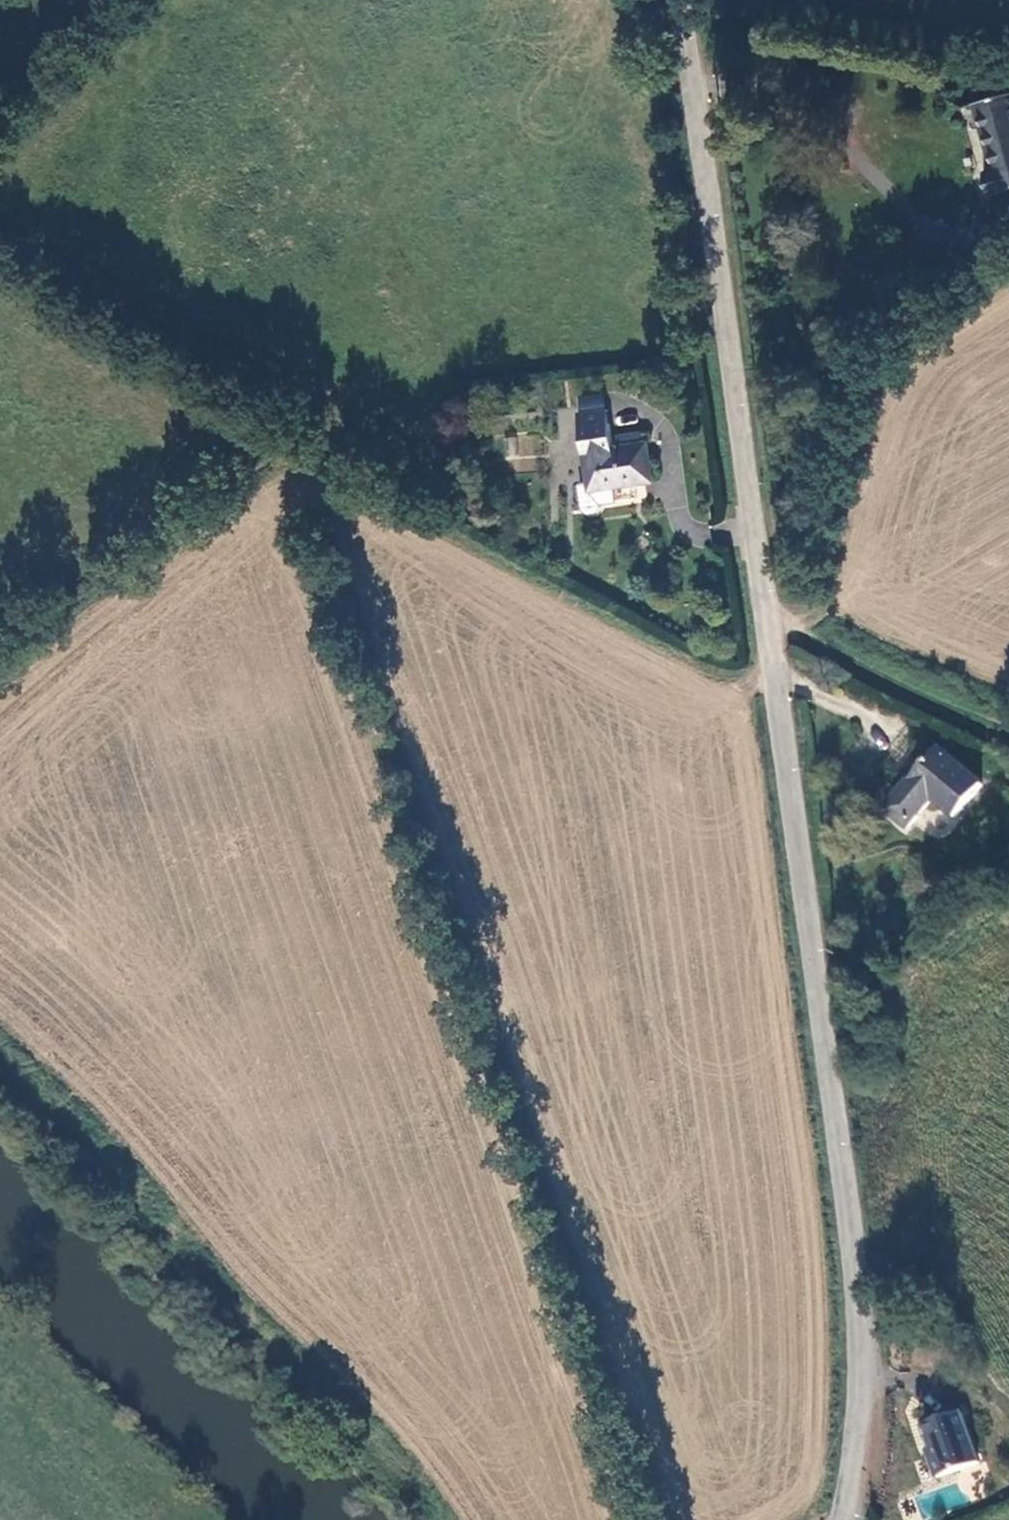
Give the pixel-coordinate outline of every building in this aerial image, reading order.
[(973,103),(991,168),(984,170),(990,192),(1008,187),(1008,94),(973,103)] [(654,480),(647,440),(639,442),(619,445),(612,446),(608,409),(581,413),(587,481),(578,484),(581,509),(585,513),(597,511),(602,503),(616,500),(614,486),(654,480)] [(638,431),(617,434),(619,445),(639,442),(638,431)] [(509,435),(508,469),(539,470),(540,436),(509,435)] [(954,819),(984,782),(940,747),(883,811),(906,832),(933,801),(954,819)] [(980,1463),(962,1413),(925,1426),(935,1454),(930,1456),(938,1478),(980,1463)]
